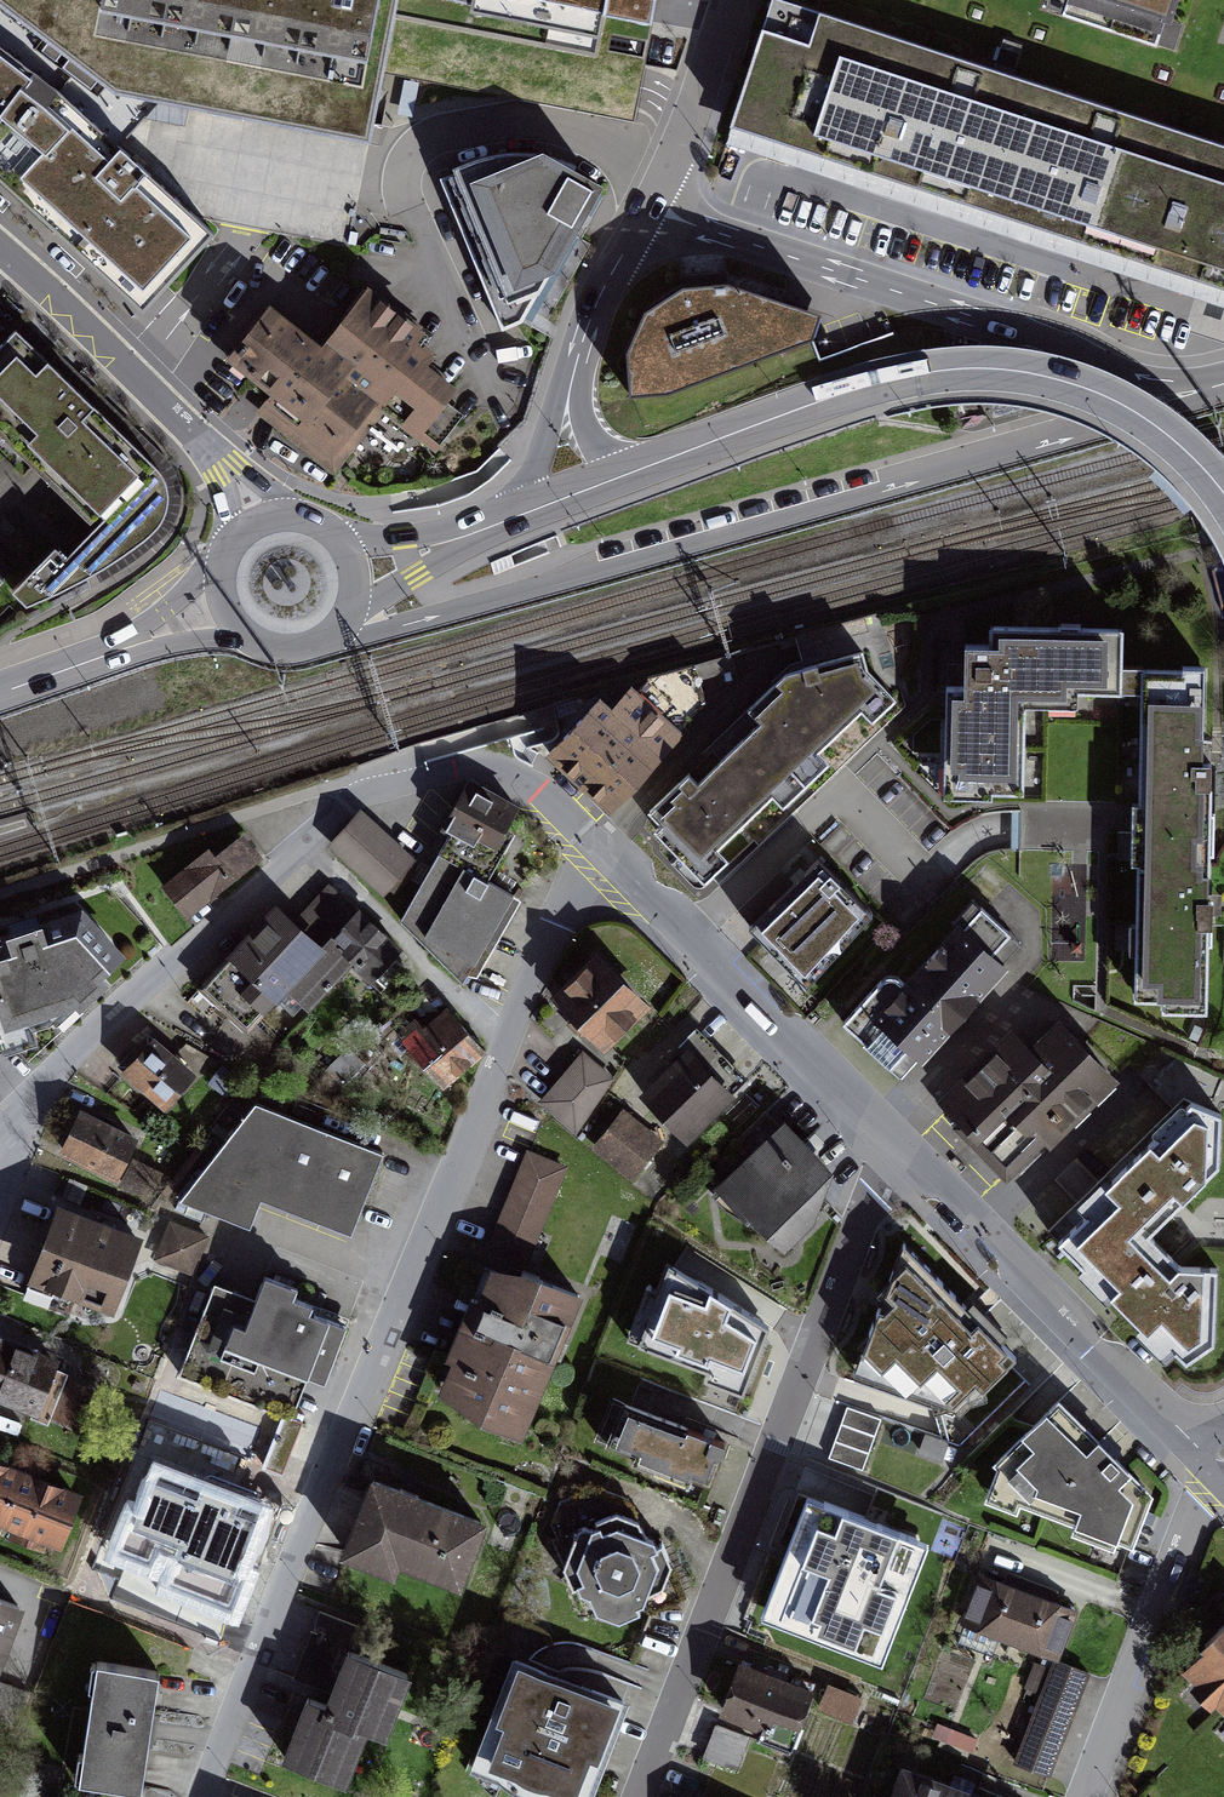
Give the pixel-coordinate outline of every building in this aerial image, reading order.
[(143,308),(216,227),(20,69),(43,36),(114,93),(362,139),(381,12),(447,24),(593,54),(601,18),(647,29),(652,0),(0,0),(0,184),(143,308)] [(1046,4),(1169,43),(1183,0),(1047,0),(1046,4)] [(762,33),(731,128),(821,158),(982,210),(1177,274),(1210,285),(1223,289),(1223,152),(817,18),(805,46),(762,33)] [(528,154),(440,182),(500,334),(527,320),(594,199),(528,154)] [(259,414),(334,474),(381,414),(435,450),(462,420),(443,406),(457,388),(427,366),(434,357),(416,344),(426,332),(367,288),(323,347),(269,308),(226,361),(262,389),(273,398),(259,414)] [(723,288),(686,291),(646,313),(628,357),(630,397),(671,394),(812,341),(821,316),(723,288)] [(14,327),(0,341),(0,438),(72,518),(6,592),(28,615),(150,544),(163,510),(153,470),(14,327)] [(1124,631),(989,628),(989,649),(965,648),(964,687),(946,687),(944,800),(992,801),(992,795),(1024,796),(1025,710),(1079,711),(1080,696),(1140,697),(1137,832),(1134,1004),(1162,1004),(1162,1014),(1208,1015),(1213,764),(1203,764),(1205,670),(1183,669),(1183,671),(1145,671),(1145,668),(1123,668),(1124,631)] [(754,721),(742,733),(805,799),(839,766),(830,758),(866,723),(876,733),(902,707),(851,655),(782,675),(745,711),(754,721)] [(601,702),(549,756),(611,815),(684,737),(630,690),(612,711),(601,702)] [(652,823),(644,831),(702,892),(729,866),(720,857),(777,802),(789,814),(805,799),(742,733),(690,782),(681,773),(641,811),(652,823)] [(521,809),(469,780),(441,828),(451,834),(401,922),(464,985),(470,976),(478,979),(522,902),(489,880),(515,835),(508,831),(521,809)] [(422,865),(367,816),(337,849),(392,898),(422,865)] [(209,837),(159,874),(186,910),(236,873),(209,837)] [(830,870),(816,856),(749,924),(810,985),(878,917),(830,870)] [(275,904),(197,990),(246,1035),(277,1001),(301,1023),(353,965),(374,984),(380,977),(386,983),(405,962),(397,955),(403,949),(328,882),(294,920),(275,904)] [(0,922),(0,1050),(33,1041),(105,972),(85,898),(0,922)] [(1020,950),(968,902),(851,1030),(903,1078),(1020,950)] [(646,1009),(596,958),(551,1002),(601,1053),(646,1009)] [(479,1051),(446,1008),(405,1040),(438,1083),(479,1051)] [(1112,1080),(1052,1018),(946,1120),(1006,1182),(1112,1080)] [(196,1072),(151,1038),(121,1078),(166,1112),(196,1072)] [(735,1101),(689,1051),(641,1096),(687,1146),(735,1101)] [(612,1083),(579,1058),(543,1104),(576,1129),(612,1083)] [(247,1097),(175,1193),(245,1220),(255,1194),(350,1226),(380,1149),(247,1097)] [(1222,1116),(1190,1106),(1186,1111),(1182,1107),(1152,1136),(1156,1141),(1109,1188),(1105,1183),(1079,1212),(1085,1219),(1058,1247),(1082,1272),(1076,1278),(1107,1308),(1112,1304),(1140,1332),(1136,1336),(1167,1365),(1175,1357),(1186,1367),(1214,1347),(1217,1272),(1179,1271),(1174,1265),(1149,1238),(1176,1211),(1221,1168),(1222,1116)] [(71,1107),(52,1147),(115,1176),(134,1136),(71,1107)] [(662,1144),(624,1111),(593,1148),(630,1180),(662,1144)] [(833,1175),(783,1124),(716,1195),(784,1254),(813,1227),(833,1175)] [(570,1170),(530,1155),(494,1249),(534,1264),(570,1170)] [(111,1310),(139,1233),(54,1201),(25,1278),(111,1310)] [(205,1232),(163,1217),(148,1259),(189,1275),(205,1232)] [(1015,1359),(903,1244),(855,1378),(959,1415),(1015,1359)] [(582,1297),(487,1259),(428,1405),(523,1443),(582,1297)] [(173,1372),(284,1415),(301,1372),(321,1380),(346,1318),(285,1294),(290,1282),(253,1268),(243,1293),(209,1280),(173,1372)] [(769,1327),(666,1268),(638,1347),(709,1374),(705,1384),(742,1396),(769,1327)] [(0,1333),(0,1403),(33,1416),(56,1354),(0,1333)] [(109,1607),(212,1647),(301,1422),(284,1415),(173,1372),(95,1569),(120,1579),(109,1607)] [(1148,1495),(1052,1398),(989,1462),(981,1499),(1131,1543),(1148,1495)] [(722,1436),(613,1399),(592,1460),(702,1496),(722,1436)] [(880,1421),(847,1409),(837,1437),(829,1458),(862,1470),(880,1421)] [(931,1430),(923,1443),(955,1461),(974,1427),(956,1417),(944,1438),(931,1430)] [(0,1463),(0,1525),(54,1546),(75,1493),(0,1463)] [(486,1526),(372,1485),(347,1554),(461,1594),(486,1526)] [(928,1544),(809,1497),(762,1615),(881,1663),(928,1544)] [(634,1531),(606,1522),(580,1538),(565,1585),(582,1624),(607,1630),(636,1626),(655,1562),(634,1531)] [(1077,1613),(979,1581),(963,1628),(1061,1661),(1077,1613)] [(36,1617),(44,1591),(27,1586),(19,1612),(36,1617)] [(0,1593),(0,1634),(13,1597),(0,1593)] [(1177,1673),(1223,1720),(1223,1627),(1177,1673)] [(399,1678),(337,1657),(319,1706),(295,1698),(273,1762),(341,1785),(362,1724),(381,1731),(399,1678)] [(88,1661),(72,1779),(133,1788),(149,1670),(88,1661)] [(506,1662),(469,1769),(551,1796),(577,1796),(611,1698),(506,1662)] [(1084,1675),(1049,1663),(1014,1763),(1049,1775),(1084,1675)] [(813,1695),(738,1667),(719,1718),(793,1747),(813,1695)] [(860,1700),(829,1686),(818,1710),(850,1724),(860,1700)] [(749,1738),(715,1726),(710,1741),(703,1759),(737,1772),(749,1738)] [(895,1764),(883,1796),(986,1796),(895,1764)]
